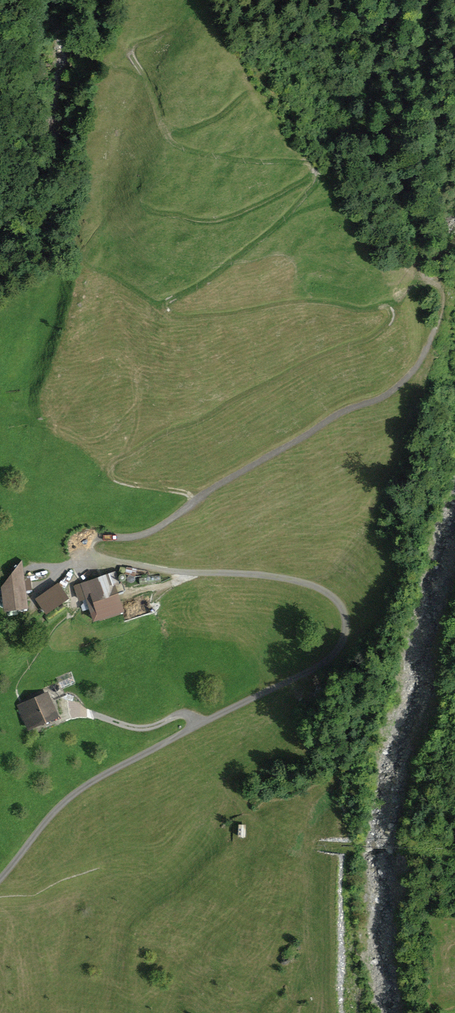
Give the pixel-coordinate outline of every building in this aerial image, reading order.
[(30,611),(21,564),(3,590),(6,614),(30,611)] [(113,575),(81,586),(96,625),(127,615),(113,575)] [(58,588),(34,603),(46,621),(70,605),(58,588)] [(51,696),(17,710),(27,734),(61,721),(51,696)]
